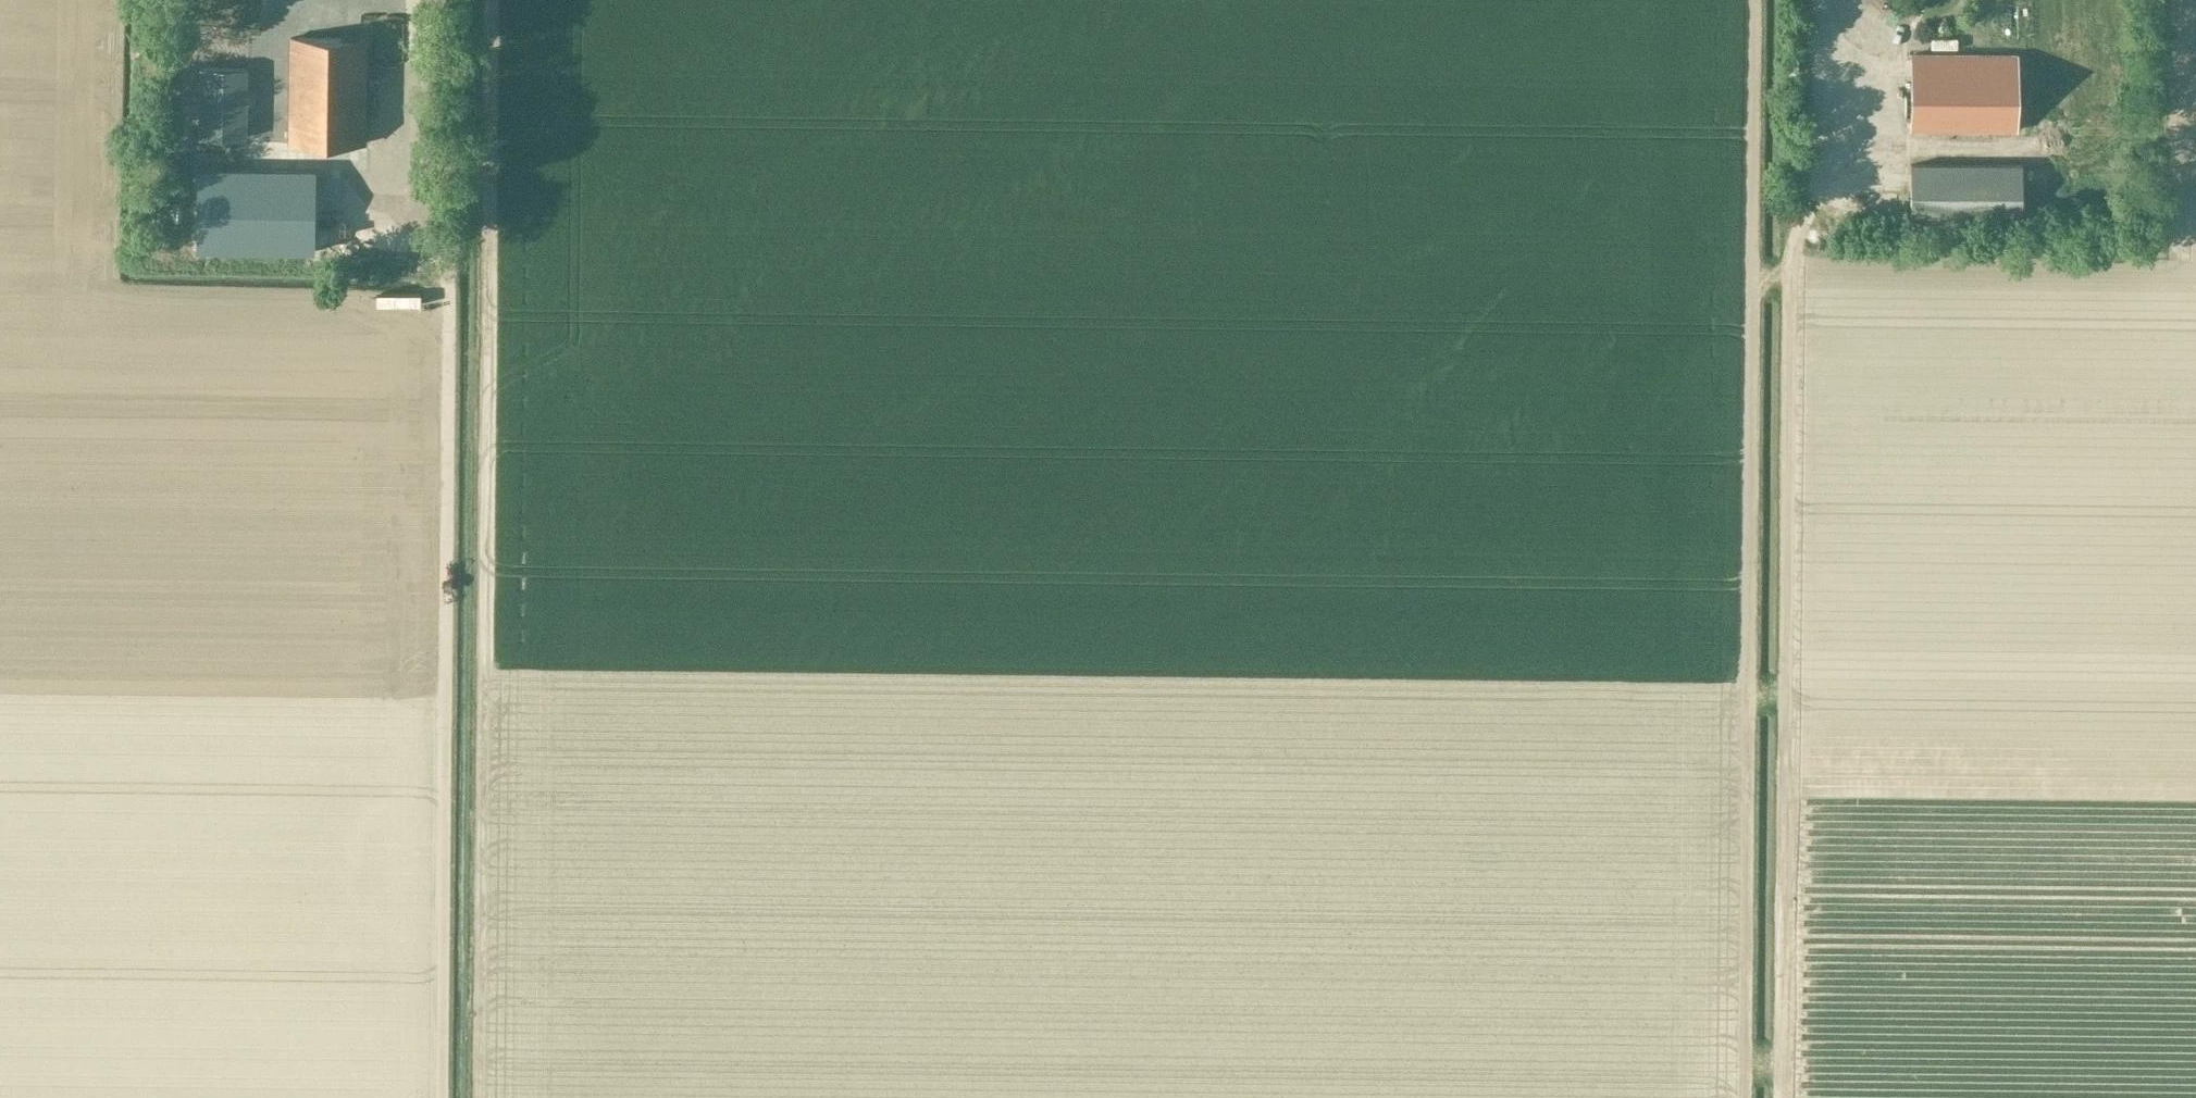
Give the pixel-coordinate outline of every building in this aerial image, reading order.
[(1865,7),(1880,15),(1886,5),(1876,0),(1869,0),(1865,7)] [(365,143),(366,38),(291,37),(290,142),(365,143)] [(1911,54),(1911,129),(2016,130),(2016,54),(1911,54)] [(1797,72),(1797,57),(1787,57),(1787,72),(1797,72)] [(247,138),(248,68),(199,67),(199,85),(198,138),(247,138)] [(198,164),(197,245),(311,246),(312,165),(198,164)] [(2022,165),(1911,164),(1911,220),(2022,221),(2022,165)]
